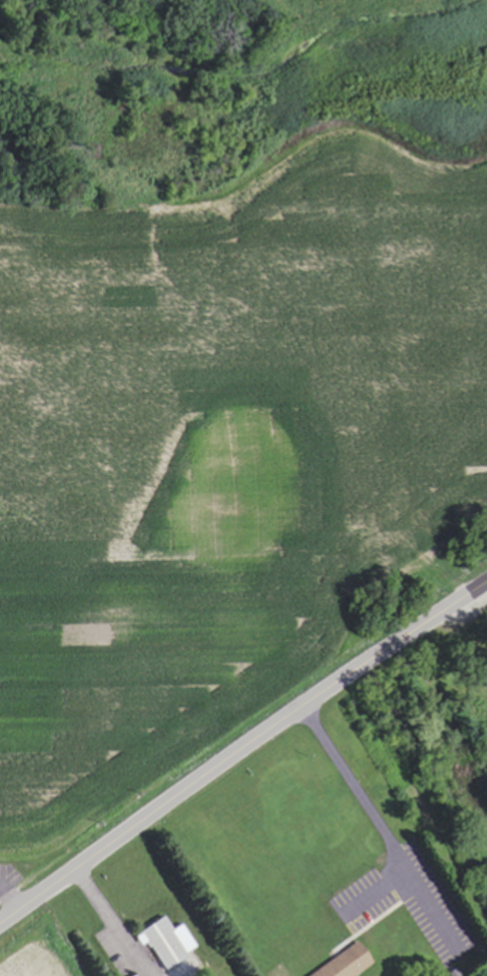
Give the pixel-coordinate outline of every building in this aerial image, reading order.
[(169,931),(160,917),(136,933),(161,970),(194,949),(178,925),(169,931)] [(369,964),(354,943),(306,975),(352,975),(369,964)]
